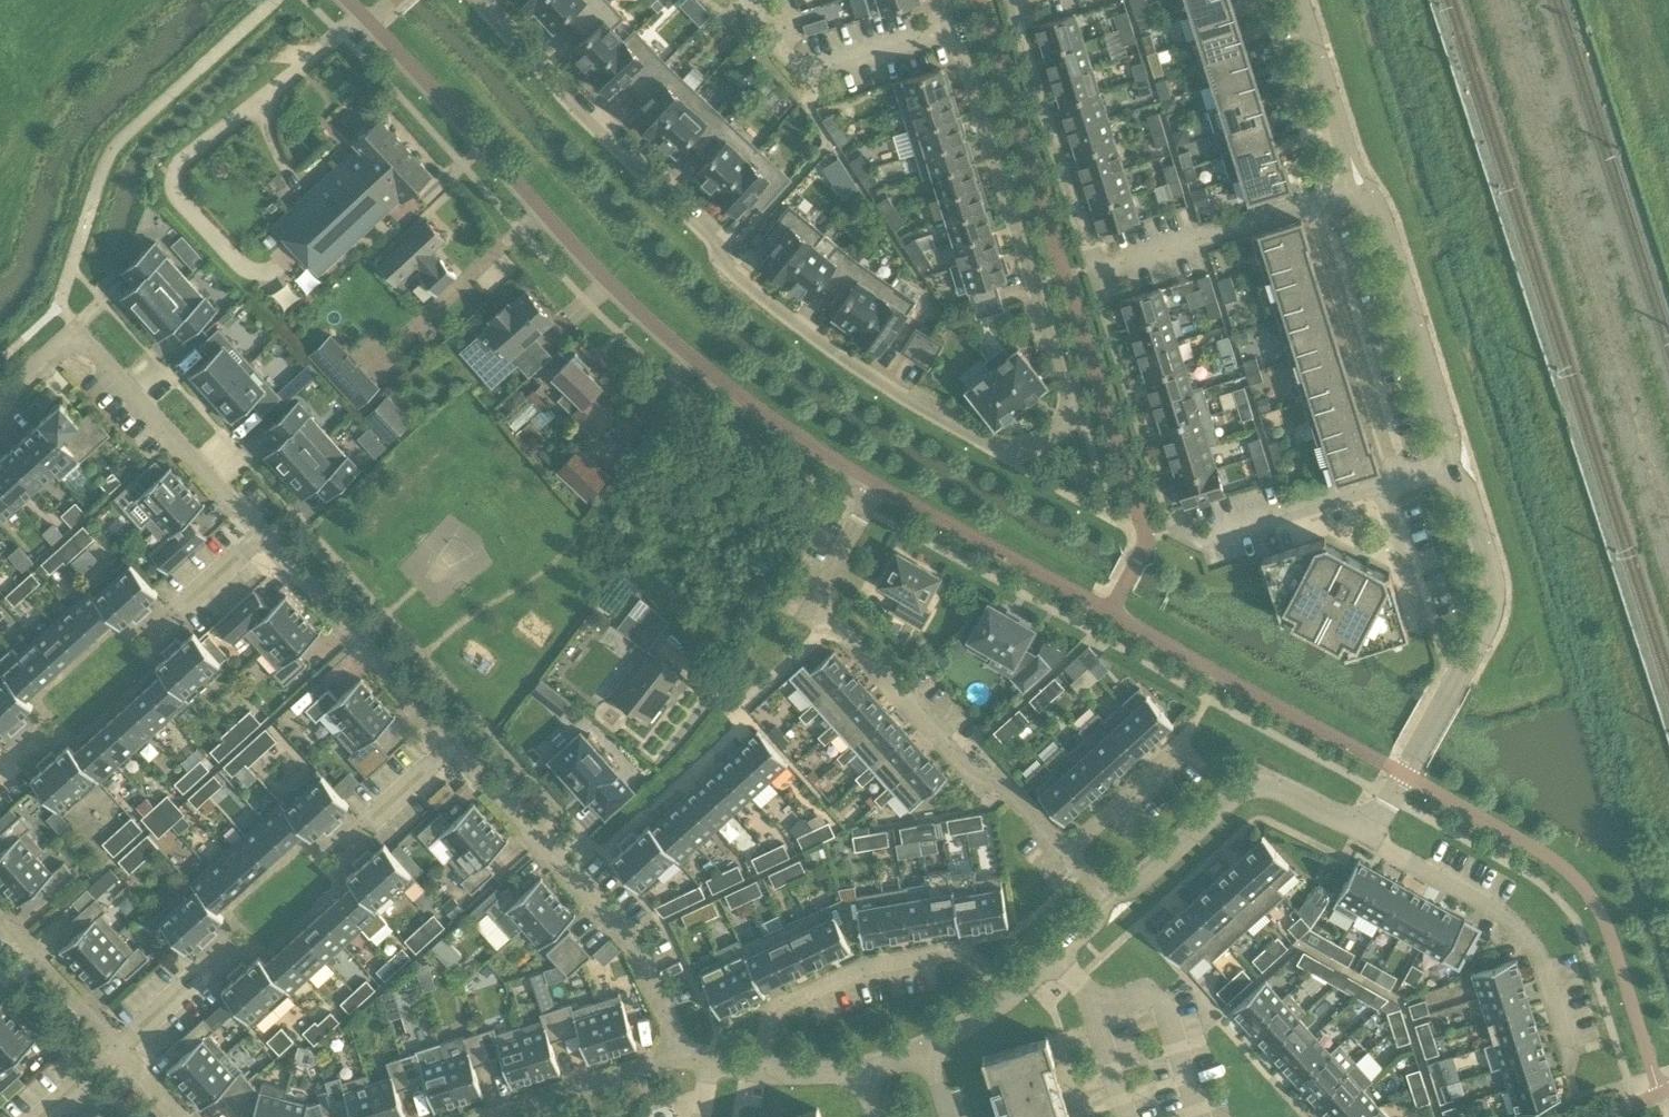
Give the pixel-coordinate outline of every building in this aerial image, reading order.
[(543,0),(524,0),(532,9),(531,9),(532,10),(543,0)] [(532,10),(533,11),(535,9),(538,12),(539,17),(545,24),(550,24),(553,27),(552,28),(554,30),(556,28),(556,27),(575,10),(585,20),(606,0),(543,0),(532,10)] [(585,20),(594,30),(575,48),(574,47),(572,49),(574,51),(575,51),(577,54),(578,59),(584,66),(589,66),(592,70),(589,72),(590,73),(625,41),(625,40),(613,27),(622,19),(624,17),(622,15),(608,0),(606,0),(585,20)] [(651,4),(658,11),(665,4),(661,0),(655,0),(651,4)] [(681,5),(700,26),(712,14),(699,0),(686,0),(681,5)] [(873,12),(872,12),(873,15),(876,14),(882,12),(885,11),(917,1),(918,1),(920,0),(869,0),(873,12)] [(1231,0),(1188,0),(1192,14),(1231,2),(1231,0)] [(1149,10),(1147,2),(1132,6),(1135,14),(1149,10)] [(1238,25),(1231,2),(1192,14),(1199,37),(1238,25)] [(1120,29),(1132,26),(1127,11),(1115,14),(1120,29)] [(1044,53),(1083,41),(1083,39),(1082,39),(1075,16),(1076,16),(1075,14),(1072,14),(1072,15),(1039,25),(1038,25),(1036,26),(1037,28),(1044,51),(1044,53)] [(807,34),(829,27),(826,17),(803,25),(807,34)] [(1246,48),(1238,25),(1199,37),(1206,60),(1246,48)] [(1132,26),(1120,29),(1125,44),(1137,41),(1132,26)] [(634,31),(625,40),(625,41),(590,73),(591,74),(592,73),(609,92),(608,92),(610,94),(612,92),(633,72),(643,83),(665,61),(664,60),(637,31),(635,29),(633,31),(634,31)] [(1147,53),(1157,51),(1151,33),(1142,36),(1147,53)] [(1083,41),(1044,53),(1045,54),(1052,77),(1052,78),(1091,66),(1091,65),(1090,65),(1083,42),(1084,42),(1083,41)] [(1253,71),(1246,48),(1206,60),(1214,83),(1253,71)] [(1157,51),(1147,53),(1152,71),(1163,68),(1157,50),(1157,51)] [(665,61),(643,83),(654,93),(635,114),(634,114),(632,116),(634,118),(635,118),(653,135),(654,136),(696,90),(695,89),(666,62),(665,61)] [(1136,80),(1148,77),(1143,61),(1131,65),(1136,80)] [(1092,67),(1091,66),(1052,78),(1053,80),(1060,102),(1060,104),(1099,92),(1099,90),(1098,90),(1091,68),(1092,67)] [(902,107),(949,92),(948,91),(947,89),(951,88),(948,78),(944,80),(942,71),(941,68),(938,69),(939,69),(906,79),(903,80),(904,80),(897,82),(894,83),(895,85),(902,106),(901,106),(902,107)] [(1260,94),(1253,71),(1214,83),(1221,106),(1260,94)] [(1152,92),(1148,77),(1136,80),(1141,95),(1152,92)] [(1165,77),(1155,80),(1160,95),(1170,92),(1165,77)] [(696,90),(654,136),(655,137),(657,135),(660,138),(660,143),(667,149),(672,149),(675,152),(677,154),(679,152),(697,133),(707,142),(728,119),(727,118),(726,119),(697,91),(698,91),(696,90)] [(949,94),(949,92),(902,107),(902,108),(903,108),(909,129),(908,129),(909,130),(956,115),(956,114),(955,114),(955,112),(958,111),(955,101),(952,103),(949,94)] [(1100,93),(1099,92),(1060,104),(1061,105),(1068,128),(1068,129),(1107,117),(1107,116),(1106,116),(1099,93),(1100,93)] [(1215,133),(1228,129),(1267,116),(1260,94),(1221,106),(1208,110),(1215,133)] [(1174,96),(1163,100),(1166,110),(1173,108),(1176,102),(1174,96)] [(831,133),(843,126),(834,112),(823,120),(831,133)] [(1152,131),(1164,128),(1159,113),(1147,116),(1152,131)] [(956,115),(909,130),(909,131),(910,131),(916,151),(916,152),(916,153),(963,138),(963,137),(962,137),(962,135),(965,134),(963,124),(959,125),(956,117),(956,115)] [(1267,116),(1228,129),(1235,152),(1274,139),(1267,116)] [(1108,118),(1107,117),(1068,129),(1068,131),(1069,130),(1076,153),(1076,155),(1115,143),(1115,141),(1114,141),(1107,119),(1108,118)] [(338,209),(405,147),(379,118),(354,141),(358,147),(316,185),(338,209)] [(728,119),(707,142),(717,151),(699,171),(698,170),(697,173),(699,174),(702,177),(703,182),(709,188),(714,188),(717,191),(715,193),(716,194),(759,148),(758,147),(758,148),(728,121),(729,120),(728,119)] [(843,126),(831,133),(840,146),(851,139),(843,126)] [(1164,128),(1152,131),(1157,146),(1168,143),(1164,128)] [(1176,146),(1190,141),(1186,128),(1172,132),(1176,146)] [(963,138),(916,153),(916,154),(917,154),(923,174),(924,177),(933,174),(932,173),(970,161),(970,160),(969,160),(969,158),(973,157),(970,147),(966,148),(963,140),(964,140),(963,138)] [(1235,152),(1223,156),(1230,179),(1242,175),(1281,162),(1281,161),(1274,139),(1235,152)] [(1116,144),(1115,143),(1076,155),(1076,156),(1077,156),(1084,179),(1083,179),(1084,180),(1123,168),(1123,167),(1122,167),(1115,144),(1116,144)] [(316,185),(274,224),(319,273),(398,199),(401,202),(431,175),(405,147),(338,209),(316,185)] [(759,148),(716,194),(717,195),(718,195),(736,212),(738,214),(740,212),(759,191),(770,201),(772,199),(789,180),(791,178),(789,176),(789,177),(760,150),(760,149),(759,148)] [(1189,150),(1179,154),(1183,168),(1194,164),(1189,150)] [(858,175),(870,167),(861,154),(850,162),(858,175)] [(840,157),(823,168),(844,200),(861,189),(840,157)] [(1242,175),(1250,199),(1291,186),(1283,160),(1281,161),(1281,162),(1242,175)] [(971,163),(970,161),(932,173),(933,174),(940,194),(939,194),(940,196),(977,184),(977,183),(976,181),(980,180),(977,170),(973,171),(970,163),(971,163)] [(1168,182),(1180,179),(1175,163),(1163,167),(1168,182)] [(1185,168),(1189,181),(1199,178),(1194,165),(1185,168)] [(870,167),(858,175),(867,188),(878,181),(870,167)] [(1123,168),(1084,180),(1084,182),(1085,181),(1092,204),(1091,204),(1092,206),(1131,194),(1131,192),(1130,192),(1123,170),(1123,169),(1123,168)] [(278,173),(269,181),(277,191),(286,183),(278,173)] [(1184,194),(1180,179),(1168,182),(1172,197),(1184,194)] [(978,185),(977,184),(940,196),(940,197),(947,217),(946,217),(947,219),(985,207),(984,206),(983,204),(987,202),(984,193),(980,194),(977,186),(978,185)] [(1211,205),(1205,187),(1191,192),(1197,210),(1211,205)] [(1131,194),(1092,206),(1092,207),(1093,207),(1100,230),(1099,230),(1100,233),(1103,232),(1103,231),(1136,221),(1137,221),(1139,221),(1139,218),(1138,218),(1131,195),(1131,194)] [(885,217),(897,209),(888,196),(877,203),(885,217)] [(784,281),(824,232),(823,232),(822,232),(792,207),(792,206),(790,205),(788,207),(772,227),(770,229),(782,238),(764,261),(763,260),(761,263),(764,264),(783,280),(784,281)] [(985,208),(985,207),(947,219),(947,220),(948,220),(954,240),(953,240),(954,242),(992,230),(991,229),(990,227),(994,225),(991,216),(987,217),(985,208)] [(897,209),(885,217),(894,230),(905,223),(897,209)] [(1265,278),(1313,263),(1307,244),(1309,243),(1302,220),(1251,236),(1265,278)] [(396,283),(416,264),(425,273),(420,278),(435,294),(456,275),(441,259),(438,261),(430,251),(443,239),(426,222),(379,265),(396,283)] [(954,242),(961,263),(961,265),(999,253),(998,252),(997,250),(1001,248),(998,239),(994,240),(992,231),(992,230),(954,242)] [(837,244),(824,232),(784,281),(785,282),(787,280),(790,282),(791,287),(799,293),(803,293),(807,296),(806,296),(808,298),(810,296),(810,295),(827,275),(838,284),(857,259),(856,258),(855,259),(839,246),(840,245),(837,244)] [(913,259),(924,251),(915,238),(904,245),(913,259)] [(187,275),(155,241),(122,271),(134,284),(122,295),(141,316),(187,275)] [(193,248),(182,257),(193,269),(204,260),(193,248)] [(924,251),(913,259),(921,272),(933,265),(924,251)] [(961,265),(961,263),(951,266),(952,269),(953,269),(959,289),(958,289),(959,292),(962,291),(969,289),(973,300),(972,300),(973,302),(999,294),(995,281),(1004,278),(1007,277),(1006,275),(1005,275),(1005,273),(1008,271),(1005,262),(1002,263),(999,254),(999,253),(961,265)] [(857,259),(838,284),(850,293),(835,314),(833,316),(835,318),(836,318),(839,320),(840,325),(848,330),(853,330),(856,332),(855,334),(856,335),(892,284),(890,283),(858,261),(858,260),(857,259)] [(1313,263),(1265,278),(1277,319),(1325,304),(1313,263)] [(187,275),(141,316),(161,338),(173,327),(185,340),(218,310),(187,275)] [(1221,291),(1234,287),(1231,276),(1218,280),(1221,291)] [(892,284),(856,335),(857,336),(878,350),(880,352),(882,350),(881,349),(905,314),(905,315),(907,312),(906,312),(914,302),(914,303),(916,300),(913,299),(893,285),(893,284),(892,284)] [(1206,303),(1217,300),(1213,284),(1201,288),(1206,303)] [(1238,298),(1234,287),(1221,291),(1225,303),(1238,298)] [(1158,289),(1124,300),(1124,299),(1121,300),(1122,303),(1123,303),(1130,325),(1130,326),(1130,327),(1169,315),(1168,314),(1161,291),(1160,288),(1158,289)] [(476,368),(492,386),(520,362),(513,354),(552,319),(526,291),(511,305),(509,302),(491,318),(493,321),(487,326),(497,338),(479,354),(485,361),(476,368)] [(999,294),(973,302),(973,303),(977,314),(977,315),(977,317),(980,316),(1001,309),(1001,310),(1004,309),(999,294)] [(1222,315),(1217,300),(1206,303),(1210,318),(1222,315)] [(1338,345),(1325,304),(1277,319),(1290,360),(1338,345)] [(1169,315),(1130,327),(1131,328),(1139,351),(1138,351),(1139,352),(1177,340),(1176,339),(1169,317),(1169,316),(1169,315)] [(204,386),(213,396),(250,362),(219,327),(200,345),(210,356),(192,373),(194,375),(190,378),(201,389),(204,386)] [(915,359),(930,336),(929,335),(928,335),(919,329),(917,327),(915,330),(916,330),(904,349),(903,349),(902,351),(915,359)] [(1246,330),(1237,334),(1240,345),(1250,342),(1246,330)] [(310,354),(350,396),(370,377),(331,335),(310,354)] [(1221,354),(1233,351),(1228,335),(1217,339),(1221,354)] [(930,336),(915,359),(929,368),(930,365),(941,346),(942,346),(943,344),(941,342),(940,343),(931,337),(931,336),(930,336)] [(1177,340),(1139,352),(1139,354),(1140,354),(1147,376),(1146,376),(1147,378),(1185,366),(1184,365),(1177,342),(1177,340)] [(1351,386),(1338,345),(1290,360),(1303,401),(1351,386)] [(992,368),(1022,405),(1023,404),(1045,386),(1046,386),(1048,385),(1046,382),(1046,383),(1020,350),(1018,347),(1016,349),(1010,355),(1004,347),(988,360),(987,359),(985,361),(991,369),(992,368)] [(1238,366),(1233,351),(1221,354),(1226,369),(1238,366)] [(611,418),(590,397),(601,386),(587,373),(591,368),(576,353),(561,369),(562,369),(555,376),(568,389),(559,398),(595,434),(611,418)] [(1247,373),(1260,369),(1256,358),(1243,362),(1247,373)] [(250,362),(213,396),(221,405),(218,408),(228,420),(232,417),(234,419),(252,402),(262,414),(282,397),(277,392),(250,362)] [(1185,366),(1147,378),(1147,379),(1154,402),(1154,403),(1192,392),(1192,390),(1185,367),(1185,366)] [(992,368),(991,369),(969,387),(968,387),(966,389),(968,391),(977,401),(970,406),(980,418),(986,413),(994,424),(996,426),(998,424),(1020,406),(1021,406),(1022,405),(992,368)] [(1263,380),(1260,369),(1247,373),(1250,384),(1263,380)] [(288,382),(277,392),(282,397),(287,402),(297,392),(288,382)] [(1237,405),(1249,401),(1244,386),(1233,390),(1237,405)] [(1351,386),(1303,401),(1316,441),(1364,426),(1351,386)] [(1201,387),(1192,390),(1192,392),(1154,403),(1155,405),(1161,428),(1161,429),(1210,414),(1209,413),(1201,387)] [(391,440),(411,422),(387,396),(367,415),(391,440)] [(1261,412),(1272,409),(1268,396),(1258,399),(1261,412)] [(298,400),(265,430),(277,443),(265,454),(284,475),(330,434),(298,400)] [(43,420),(80,461),(111,434),(90,411),(79,421),(62,401),(41,419),(42,421),(43,420)] [(1249,401),(1237,405),(1242,420),(1254,417),(1249,401)] [(1210,414),(1161,429),(1162,430),(1169,453),(1169,455),(1208,443),(1208,444),(1218,441),(1210,416),(1210,415),(1210,414)] [(42,421),(24,437),(54,470),(53,471),(60,478),(79,461),(79,462),(80,461),(43,420),(42,421)] [(371,425),(360,437),(379,454),(390,442),(371,425)] [(1364,426),(1316,441),(1329,484),(1379,468),(1372,445),(1369,445),(1364,426)] [(330,434),(284,475),(304,497),(316,486),(328,499),(361,469),(330,434)] [(24,437),(5,454),(35,488),(53,471),(54,470),(24,437)] [(1253,456),(1265,453),(1260,437),(1248,441),(1253,456)] [(1272,455),(1286,451),(1282,440),(1269,444),(1272,455)] [(1215,467),(1208,444),(1208,443),(1169,455),(1170,456),(1177,479),(1177,480),(1216,468),(1216,467),(1215,467)] [(587,498),(608,476),(578,448),(558,470),(587,498)] [(1286,451),(1272,455),(1276,466),(1289,462),(1286,451)] [(1265,453),(1253,456),(1258,471),(1270,468),(1265,453)] [(0,458),(0,486),(16,505),(35,488),(5,454),(0,458)] [(147,468),(115,497),(126,509),(138,499),(153,516),(154,516),(187,487),(171,469),(172,468),(171,466),(157,479),(147,468)] [(1217,469),(1216,468),(1177,480),(1178,481),(1185,504),(1186,507),(1188,506),(1222,495),(1222,496),(1225,495),(1224,492),(1223,492),(1216,469),(1217,469)] [(110,493),(123,482),(114,472),(101,484),(110,493)] [(0,486),(0,519),(16,505),(0,486)] [(154,516),(153,516),(146,522),(162,541),(149,552),(168,573),(208,537),(190,518),(205,504),(204,503),(203,505),(187,487),(154,516)] [(76,502),(62,515),(73,526),(87,513),(76,502)] [(53,543),(63,534),(54,524),(44,533),(53,543)] [(81,528),(71,537),(82,550),(92,541),(81,528)] [(71,537),(63,544),(74,557),(82,550),(71,537)] [(1276,578),(1270,580),(1278,606),(1284,604),(1298,612),(1293,622),(1296,623),(1296,622),(1315,632),(1314,633),(1317,634),(1317,633),(1336,643),(1336,644),(1338,645),(1343,635),(1358,643),(1360,650),(1385,642),(1383,635),(1403,628),(1406,636),(1409,635),(1408,632),(1407,632),(1390,575),(1389,572),(1386,573),(1387,576),(1374,569),(1373,572),(1365,568),(1368,564),(1365,562),(1364,564),(1346,554),(1346,552),(1344,551),(1343,552),(1323,542),(1326,541),(1325,538),(1322,539),(1265,557),(1265,556),(1262,557),(1263,561),(1270,558),(1276,578)] [(22,543),(11,553),(25,569),(36,559),(22,543)] [(74,557),(63,544),(55,552),(63,562),(64,561),(66,564),(74,557)] [(63,562),(55,552),(42,563),(51,573),(63,562)] [(894,612),(922,628),(932,611),(922,606),(939,576),(897,552),(880,583),(903,596),(894,612)] [(115,618),(114,619),(121,626),(131,617),(137,623),(153,608),(147,602),(158,593),(126,557),(89,590),(115,618)] [(39,584),(30,574),(19,584),(28,594),(39,584)] [(28,594),(19,584),(9,594),(18,604),(28,594)] [(272,608),(254,589),(214,624),(233,645),(246,633),(262,651),(302,615),(286,597),(288,596),(287,595),(272,608)] [(89,590),(72,607),(97,635),(114,619),(115,618),(89,590)] [(668,620),(638,598),(617,627),(646,650),(668,620)] [(1012,677),(1024,690),(1050,666),(1051,667),(1066,653),(1045,641),(1038,653),(1036,655),(1022,647),(1033,629),(990,605),(971,638),(974,640),(969,647),(987,657),(991,650),(1014,663),(1015,661),(1024,666),(1012,677)] [(97,635),(72,607),(54,623),(79,651),(97,635)] [(302,615),(262,651),(278,669),(273,673),(285,685),(308,664),(298,653),(321,632),(320,631),(318,632),(302,615)] [(900,627),(891,622),(888,628),(897,633),(900,627)] [(54,623),(36,639),(61,667),(79,651),(54,623)] [(178,636),(162,650),(167,656),(156,666),(163,673),(164,672),(189,701),(226,668),(211,652),(202,641),(194,632),(183,642),(178,636)] [(211,652),(218,645),(209,635),(202,641),(211,652)] [(61,667),(36,639),(18,655),(43,683),(61,667)] [(1078,656),(1088,667),(1099,656),(1089,646),(1078,656)] [(0,671),(25,699),(27,698),(43,683),(18,655),(12,648),(0,658),(0,671)] [(816,706),(852,673),(833,651),(810,672),(803,664),(789,677),(813,703),(816,706)] [(652,653),(638,672),(632,668),(612,696),(638,715),(637,716),(641,719),(642,718),(647,722),(663,701),(658,697),(677,671),(652,653)] [(1088,667),(1078,656),(1065,668),(1075,678),(1088,667)] [(0,671),(0,735),(6,729),(12,735),(28,721),(22,715),(33,705),(27,698),(25,699),(0,671)] [(164,672),(163,673),(146,688),(171,717),(189,701),(164,672)] [(816,706),(813,703),(800,715),(806,723),(820,711),(831,724),(834,727),(871,694),(852,673),(816,706)] [(344,728),(377,698),(361,680),(363,679),(362,678),(339,699),(329,688),(305,709),(316,721),(328,710),(344,727),(344,728)] [(1053,678),(1042,688),(1052,699),(1063,690),(1053,678)] [(532,692),(546,702),(554,691),(541,681),(532,692)] [(1121,704),(1154,740),(1171,724),(1172,725),(1173,724),(1147,695),(1140,687),(1121,704)] [(171,717),(146,688),(128,705),(153,733),(171,717)] [(1052,699),(1042,688),(1031,698),(1041,709),(1052,699)] [(834,727),(831,724),(818,736),(825,743),(838,731),(850,745),(853,748),(890,714),(871,694),(834,727)] [(367,777),(391,756),(373,736),(396,716),(395,715),(394,716),(377,698),(344,728),(344,727),(337,734),(353,752),(349,756),(367,777)] [(1121,704),(1104,719),(1104,720),(1136,756),(1154,740),(1121,704)] [(153,733),(128,705),(110,721),(135,749),(153,733)] [(1006,720),(1017,731),(1027,722),(1017,710),(1006,720)] [(259,725),(248,712),(239,721),(250,733),(259,725)] [(1104,720),(1104,719),(1098,712),(1078,730),(1085,737),(1085,736),(1118,772),(1136,756),(1104,720)] [(853,748),(850,745),(837,756),(844,764),(857,752),(869,765),(872,769),(909,735),(890,714),(853,748)] [(1017,731),(1006,720),(996,730),(1006,741),(1017,731)] [(135,749),(110,721),(92,737),(118,765),(135,749)] [(239,721),(231,728),(242,740),(250,733),(239,721)] [(783,734),(775,726),(769,731),(776,739),(783,734)] [(222,736),(224,739),(233,749),(242,740),(231,728),(222,736)] [(264,730),(255,738),(266,751),(275,742),(264,730)] [(758,730),(739,747),(770,780),(788,764),(758,730)] [(552,758),(587,798),(590,796),(606,814),(633,790),(616,772),(617,771),(613,766),(617,762),(590,733),(586,737),(582,731),(552,758)] [(872,769),(869,765),(856,777),(863,785),(876,773),(888,786),(891,789),(928,756),(909,735),(872,769)] [(783,736),(777,741),(782,747),(788,742),(783,736)] [(1085,737),(1069,752),(1068,752),(1100,788),(1118,772),(1085,736),(1085,737)] [(92,737),(75,752),(74,753),(100,781),(118,765),(92,737)] [(255,738),(247,746),(258,758),(266,751),(255,738)] [(233,749),(224,739),(211,751),(219,761),(233,749)] [(1068,752),(1069,752),(1062,744),(1043,762),(1049,769),(1050,768),(1082,804),(1100,788),(1068,752)] [(53,748),(37,763),(42,769),(31,779),(63,814),(100,781),(74,753),(75,752),(69,745),(58,755),(53,748)] [(238,754),(246,763),(249,766),(258,758),(247,746),(238,754)] [(770,780),(739,747),(722,763),(752,796),(770,780)] [(246,763),(238,754),(224,766),(233,776),(246,763)] [(891,789),(888,786),(875,798),(882,806),(895,794),(910,811),(947,778),(928,756),(891,789)] [(199,761),(188,771),(197,781),(208,771),(199,761)] [(1064,820),(1082,804),(1050,768),(1049,769),(1043,762),(1025,778),(1038,793),(1065,822),(1066,821),(1064,820)] [(752,796),(722,763),(704,778),(735,812),(752,796)] [(346,795),(363,780),(352,768),(336,783),(346,795)] [(306,830),(305,831),(312,838),(322,828),(328,834),(344,820),(338,814),(349,804),(317,769),(281,802),(306,830)] [(188,771),(177,781),(186,791),(197,781),(188,771)] [(213,777),(202,786),(210,796),(221,786),(213,777)] [(735,812),(704,778),(687,794),(717,828),(735,812)] [(447,781),(428,799),(437,808),(456,791),(447,781)] [(210,796),(202,786),(191,796),(200,805),(210,796)] [(687,794),(669,810),(699,844),(717,828),(687,794)] [(174,806),(166,797),(155,807),(164,816),(174,806)] [(281,802),(263,818),(288,846),(305,831),(306,830),(281,802)] [(475,804),(474,803),(451,823),(441,812),(418,833),(429,845),(432,842),(448,859),(449,858),(456,852),(457,852),(490,823),(474,805),(475,804)] [(174,806),(164,816),(172,826),(183,816),(174,806)] [(164,816),(155,807),(144,816),(153,826),(164,816)] [(10,809),(0,818),(0,833),(18,817),(10,809)] [(699,844),(669,810),(651,827),(681,860),(699,844)] [(978,813),(965,816),(967,830),(981,828),(978,813)] [(37,855),(44,849),(28,830),(32,827),(21,814),(18,817),(0,833),(0,838),(8,846),(0,853),(0,882),(3,885),(36,855),(37,855)] [(164,816),(153,826),(162,836),(172,826),(164,816)] [(951,818),(953,833),(967,830),(965,816),(951,818)] [(288,846),(263,818),(245,834),(270,862),(288,846)] [(130,819),(121,827),(132,840),(141,831),(130,819)] [(934,837),(931,822),(917,825),(920,840),(934,837)] [(456,852),(449,858),(466,877),(461,881),(472,893),(495,872),(485,861),(508,840),(507,839),(506,840),(490,823),(457,852),(456,852)] [(833,836),(826,823),(813,829),(820,842),(833,836)] [(681,860),(651,827),(649,825),(639,835),(633,829),(617,843),(623,849),(612,859),(644,894),(681,860)] [(917,825),(903,827),(906,842),(920,840),(917,825)] [(121,827),(112,835),(123,847),(132,840),(121,827)] [(820,842),(813,829),(800,835),(807,849),(820,842)] [(887,845),(884,831),(870,833),(872,848),(887,845)] [(870,833),(856,836),(859,850),(872,848),(870,833)] [(270,862),(245,834),(227,850),(252,878),(270,862)] [(123,847),(112,835),(103,843),(114,855),(123,847)] [(1277,889),(1278,888),(1295,872),(1289,865),(1289,864),(1262,835),(1261,836),(1263,837),(1245,853),(1277,889)] [(146,837),(137,845),(148,857),(157,849),(146,837)] [(417,879),(391,850),(385,844),(374,853),(368,847),(352,862),(358,868),(347,877),(354,885),(355,884),(380,912),(417,879)] [(781,844),(768,850),(775,864),(788,858),(781,844)] [(148,857),(137,845),(128,852),(139,865),(148,857)] [(227,850),(209,866),(234,894),(252,878),(227,850)] [(775,864),(768,850),(755,857),(762,871),(775,864)] [(139,865),(128,852),(119,860),(130,873),(139,865)] [(1245,853),(1227,869),(1266,912),(1284,895),(1278,888),(1277,889),(1245,853)] [(36,855),(3,885),(19,903),(18,904),(19,905),(42,884),(52,895),(75,874),(64,862),(52,873),(37,855),(36,855)] [(1355,919),(1359,912),(1380,873),(1359,861),(1360,860),(1359,859),(1333,907),(1355,919)] [(797,861),(785,867),(791,881),(804,875),(797,861)] [(209,866),(191,882),(217,910),(234,894),(209,866)] [(736,866),(723,872),(729,886),(742,880),(736,866)] [(785,867),(772,873),(778,887),(791,881),(785,867)] [(975,869),(951,873),(950,873),(959,926),(958,926),(959,932),(961,932),(961,930),(984,926),(976,879),(975,869)] [(1266,912),(1227,869),(1209,885),(1248,928),(1266,912)] [(950,873),(951,873),(950,870),(925,874),(926,883),(927,883),(936,930),(958,926),(959,926),(950,873)] [(723,872),(709,878),(716,892),(729,886),(723,872)] [(1380,873),(1359,912),(1380,923),(1401,884),(1380,873)] [(1000,875),(976,879),(984,926),(1007,922),(1007,924),(1009,924),(1002,885),(1000,875)] [(524,927),(557,897),(541,880),(542,878),(542,877),(518,898),(508,887),(485,908),(512,938),(524,927)] [(761,895),(754,881),(741,887),(748,901),(761,895)] [(217,910),(191,882),(155,915),(187,950),(197,941),(203,947),(219,933),(213,926),(224,917),(217,910)] [(927,883),(926,883),(904,887),(912,934),(936,930),(927,883)] [(338,899),(337,900),(362,928),(371,938),(388,922),(380,912),(355,884),(354,885),(338,899)] [(1401,884),(1380,923),(1400,935),(1422,896),(1401,884)] [(700,885),(685,892),(690,904),(706,896),(700,885)] [(865,942),(888,938),(880,891),(856,895),(855,885),(839,888),(842,898),(855,940),(863,939),(864,944),(865,944),(865,942)] [(1209,885),(1191,901),(1230,944),(1248,928),(1209,885)] [(741,887),(729,893),(735,907),(737,906),(748,901),(741,887)] [(912,934),(904,887),(880,891),(888,938),(912,934)] [(1324,907),(1331,895),(1318,887),(1311,900),(1324,907)] [(685,892),(670,899),(676,910),(690,904),(685,892)] [(453,918),(464,908),(453,896),(442,906),(453,918)] [(1443,908),(1422,896),(1400,935),(1422,947),(1443,908)] [(557,897),(524,927),(540,945),(539,946),(540,947),(575,915),(575,914),(573,915),(557,897)] [(78,968),(118,932),(102,914),(107,910),(96,898),(73,919),(83,930),(60,950),(61,951),(62,950),(78,968)] [(850,949),(851,948),(849,944),(855,940),(842,898),(807,914),(827,958),(849,947),(850,949)] [(676,910),(670,899),(655,906),(664,916),(676,910)] [(337,900),(319,916),(344,944),(362,928),(337,900)] [(711,901),(698,908),(704,922),(717,915),(711,901)] [(748,901),(737,906),(742,917),(745,918),(754,914),(748,901)] [(1230,944),(1191,901),(1173,917),(1205,953),(1205,954),(1211,961),(1230,944)] [(698,908),(685,914),(692,928),(704,922),(698,908)] [(1443,908),(1422,947),(1442,958),(1441,960),(1442,960),(1443,959),(1459,967),(1466,955),(1469,957),(1477,943),(1473,941),(1480,929),(1465,920),(1466,918),(1465,918),(1464,919),(1443,908)] [(827,958),(807,914),(785,924),(806,968),(827,958)] [(344,944),(319,916),(301,932),(326,960),(344,944)] [(432,916),(422,925),(433,937),(443,928),(432,916)] [(1290,925),(1300,937),(1311,927),(1301,916),(1290,925)] [(1205,953),(1173,917),(1156,933),(1154,932),(1153,933),(1180,962),(1187,969),(1205,954),(1205,953)] [(806,968),(785,924),(763,935),(784,978),(806,968)] [(422,925),(414,933),(425,945),(433,937),(422,925)] [(557,964),(581,943),(570,931),(546,952),(557,964)] [(118,932),(78,968),(94,986),(93,987),(94,988),(117,967),(127,978),(150,957),(139,945),(134,950),(118,932)] [(301,932),(283,948),(308,976),(326,960),(301,932)] [(425,945),(414,933),(405,940),(416,952),(425,945)] [(763,935),(743,944),(742,945),(762,988),(763,988),(784,978),(763,935)] [(606,961),(621,948),(612,937),(596,950),(606,961)] [(462,955),(446,938),(434,949),(439,955),(441,953),(452,965),(462,955)] [(1331,939),(1324,952),(1333,957),(1340,945),(1331,939)] [(742,945),(743,944),(740,940),(717,951),(721,960),(722,959),(742,1003),(763,993),(764,994),(765,994),(763,988),(762,988),(742,945)] [(1274,940),(1265,948),(1275,959),(1284,952),(1274,940)] [(581,943),(557,964),(568,976),(592,956),(581,943)] [(1350,950),(1340,945),(1333,957),(1343,963),(1350,950)] [(283,948),(266,964),(265,964),(291,992),(308,976),(283,948)] [(1275,959),(1265,948),(1257,955),(1267,966),(1275,959)] [(400,950),(390,959),(398,968),(408,959),(400,950)] [(1319,960),(1310,954),(1303,966),(1312,972),(1319,960)] [(249,966),(243,960),(227,974),(233,980),(222,990),(254,1025),(291,992),(265,964),(266,964),(260,956),(249,966)] [(390,959),(379,969),(388,978),(398,968),(390,959)] [(722,959),(721,960),(699,970),(704,979),(703,979),(720,1015),(722,1014),(721,1013),(742,1003),(722,959)] [(1480,997),(1523,983),(1515,961),(1517,960),(1517,959),(1471,973),(1471,975),(1473,974),(1480,997)] [(1329,965),(1319,960),(1312,972),(1322,977),(1329,965)] [(420,978),(433,975),(429,962),(417,966),(420,978)] [(1382,968),(1373,963),(1366,975),(1375,981),(1382,968)] [(1416,986),(1425,971),(1412,964),(1403,979),(1416,986)] [(1382,968),(1375,981),(1385,986),(1392,974),(1382,968)] [(541,972),(532,975),(537,988),(545,985),(541,972)] [(1238,972),(1230,979),(1240,991),(1248,983),(1238,972)] [(1240,991),(1230,979),(1222,987),(1232,998),(1240,991)] [(1249,1029),(1282,999),(1266,981),(1267,980),(1266,979),(1231,1011),(1232,1012),(1233,1011),(1249,1029)] [(1354,979),(1347,991),(1356,997),(1357,996),(1364,984),(1354,979)] [(374,991),(364,981),(354,991),(363,1001),(374,991)] [(1530,1006),(1523,983),(1480,997),(1487,1020),(1530,1006)] [(1357,996),(1356,997),(1366,1002),(1373,990),(1364,984),(1357,996)] [(354,991),(343,1001),(352,1011),(363,1001),(354,991)] [(619,994),(596,1002),(612,1053),(635,1046),(636,1048),(637,1047),(620,992),(618,993),(619,994)] [(1289,992),(1282,999),(1249,1029),(1265,1047),(1298,1017),(1299,1018),(1306,1011),(1289,992)] [(1413,1018),(1426,1014),(1422,1000),(1409,1004),(1413,1018)] [(19,1022),(3,1004),(4,1003),(3,1002),(0,1004),(0,1039),(19,1022)] [(571,1003),(556,1008),(565,1037),(579,1033),(589,1063),(590,1062),(589,1061),(612,1053),(596,1002),(573,1009),(571,1003)] [(1530,1006),(1487,1020),(1495,1043),(1537,1029),(1530,1006)] [(545,1028),(523,1035),(522,1035),(536,1078),(558,1070),(559,1072),(560,1072),(551,1042),(565,1037),(556,1008),(540,1013),(545,1028)] [(329,1014),(319,1024),(327,1033),(338,1023),(329,1014)] [(1406,1025),(1402,1014),(1389,1019),(1392,1029),(1406,1025)] [(219,1058),(220,1058),(227,1052),(210,1034),(215,1029),(204,1017),(181,1038),(191,1049),(168,1070),(169,1071),(170,1070),(186,1088),(219,1058)] [(1298,1017),(1265,1047),(1281,1064),(1314,1035),(1299,1018),(1298,1017)] [(315,1021),(306,1030),(317,1042),(327,1033),(319,1024),(318,1024),(315,1021)] [(1,1092),(19,1075),(24,1071),(14,1060),(37,1039),(36,1038),(35,1040),(19,1022),(0,1039),(0,1091),(1,1092)] [(1409,1035),(1406,1025),(1392,1029),(1396,1040),(1409,1035)] [(522,1035),(523,1035),(520,1026),(496,1033),(494,1027),(479,1032),(488,1062),(502,1057),(512,1087),(513,1087),(513,1085),(536,1078),(522,1035)] [(1434,1037),(1430,1026),(1417,1030),(1420,1041),(1434,1037)] [(275,1034),(287,1047),(294,1041),(282,1027),(275,1034)] [(1537,1029),(1495,1043),(1484,1046),(1491,1070),(1502,1066),(1502,1065),(1544,1052),(1537,1029)] [(465,1037),(464,1035),(440,1043),(445,1060),(459,1102),(482,1095),(482,1096),(484,1096),(474,1066),(488,1062),(479,1032),(465,1037)] [(287,1047),(275,1034),(268,1040),(280,1054),(287,1047)] [(1330,1052),(1314,1035),(1281,1064),(1297,1082),(1330,1052)] [(1003,1116),(1071,1116),(1052,1060),(1053,1059),(1053,1060),(1055,1059),(1047,1036),(1045,1036),(1046,1039),(1038,1042),(1038,1040),(985,1057),(985,1055),(983,1056),(1003,1116)] [(1437,1047),(1434,1037),(1420,1041),(1424,1052),(1437,1047)] [(1340,1043),(1330,1052),(1297,1082),(1313,1100),(1356,1061),(1340,1043)] [(312,1049),(299,1046),(295,1062),(308,1065),(312,1049)] [(459,1102),(445,1060),(422,1067),(418,1051),(402,1056),(411,1086),(425,1082),(435,1111),(436,1111),(436,1109),(459,1102)] [(1552,1075),(1544,1052),(1502,1065),(1502,1066),(1509,1088),(1552,1075)] [(369,1084),(368,1084),(379,1116),(406,1116),(397,1091),(411,1086),(402,1056),(387,1061),(391,1077),(369,1084)] [(219,1058),(186,1088),(202,1106),(201,1107),(202,1108),(219,1093),(229,1104),(252,1083),(241,1070),(235,1076),(220,1058),(219,1058)] [(1313,1100),(1329,1116),(1330,1116),(1362,1088),(1372,1079),(1356,1061),(1313,1100)] [(1448,1083),(1445,1072),(1431,1076),(1435,1087),(1448,1083)] [(369,1084),(366,1074),(343,1082),(341,1076),(325,1081),(328,1090),(335,1110),(349,1106),(352,1116),(379,1116),(368,1084),(369,1084)] [(27,1084),(19,1075),(1,1092),(0,1091),(0,1108),(27,1084)] [(1425,1085),(1422,1075),(1408,1079),(1412,1090),(1425,1085)] [(1552,1075),(1509,1088),(1517,1111),(1515,1112),(1515,1113),(1561,1098),(1561,1097),(1559,1098),(1552,1075)] [(252,1083),(229,1104),(240,1116),(246,1110),(254,1111),(253,1116),(279,1116),(284,1098),(285,1098),(288,1089),(263,1082),(261,1090),(260,1090),(260,1091),(252,1083)] [(1448,1083),(1435,1087),(1438,1097),(1452,1093),(1448,1083)] [(1429,1096),(1425,1085),(1412,1090),(1415,1100),(1429,1096)] [(1362,1088),(1330,1116),(1365,1116),(1378,1105),(1362,1088)] [(279,1116),(326,1116),(325,1114),(335,1110),(328,1090),(318,1092),(321,1101),(309,1105),(309,1103),(308,1103),(307,1104),(285,1098),(284,1098),(279,1116)] [(1365,1116),(1388,1116),(1378,1105),(1365,1116)] [(1445,1116),(1460,1116),(1456,1105),(1442,1110),(1445,1116)] [(818,1108),(816,1109),(816,1110),(795,1116),(820,1116),(818,1108)]
